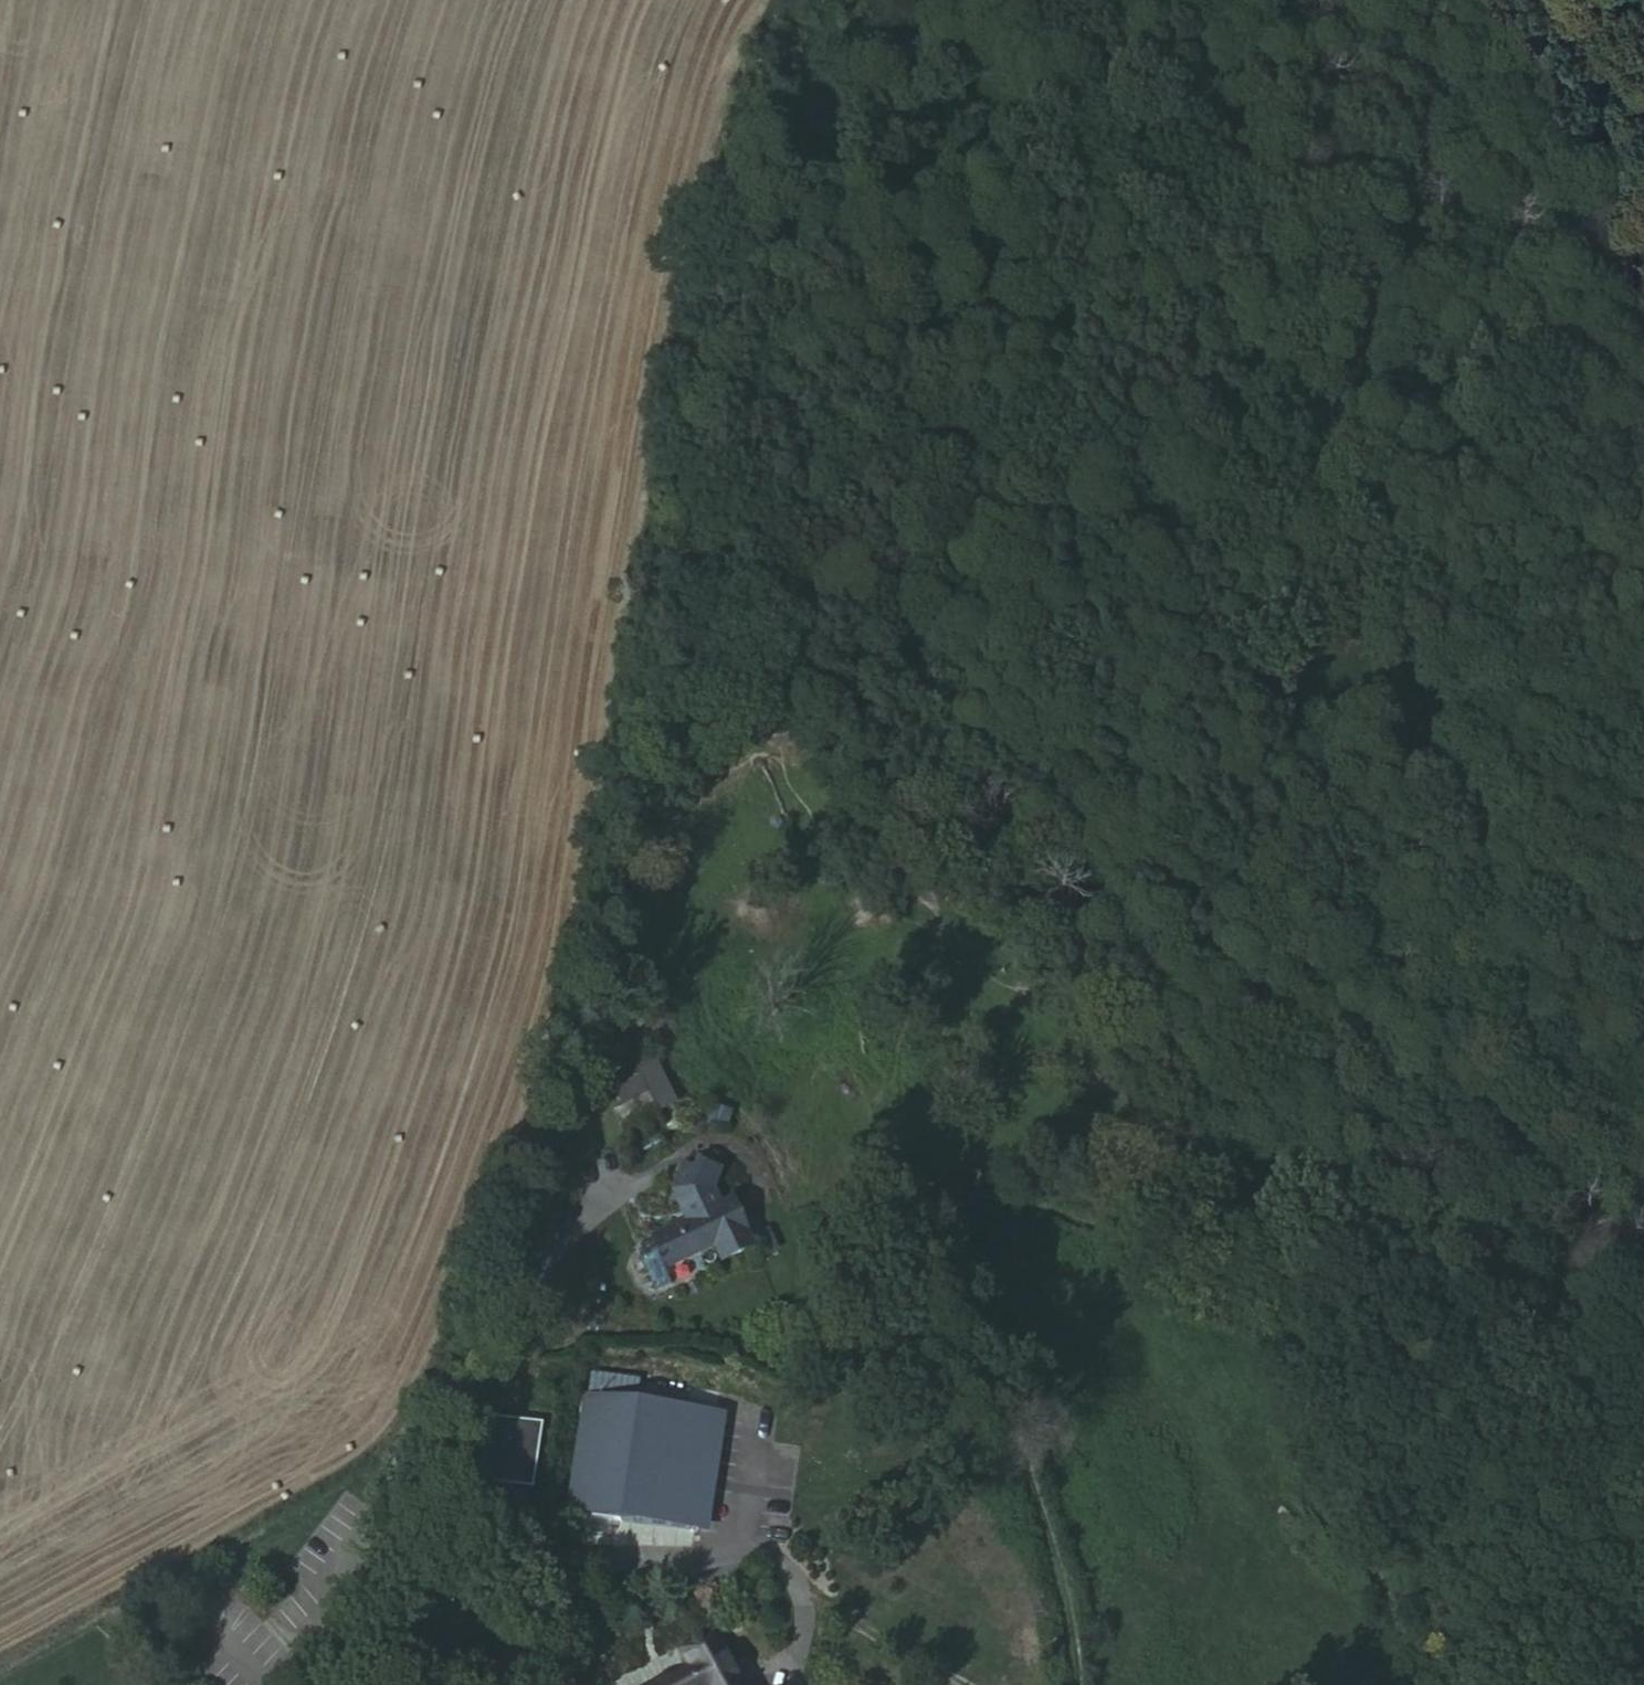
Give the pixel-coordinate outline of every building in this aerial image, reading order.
[(644,1072),(650,1085),(659,1100),(669,1118),(687,1109),(662,1063),(644,1072)] [(659,1100),(650,1085),(627,1096),(635,1112),(659,1100)] [(659,1100),(635,1112),(625,1118),(638,1144),(673,1126),(669,1118),(659,1100)] [(735,1212),(660,1245),(661,1248),(646,1255),(650,1265),(646,1267),(660,1300),(676,1293),(669,1275),(673,1274),(673,1276),(720,1255),(728,1271),(756,1259),(735,1212)] [(656,1538),(672,1421),(618,1414),(602,1529),(656,1538)] [(738,1431),(672,1421),(656,1538),(720,1547),(738,1431)] [(512,1500),(566,1508),(575,1442),(521,1434),(512,1500)] [(693,1657),(703,1676),(685,1684),(746,1684),(723,1641),(693,1657)]
